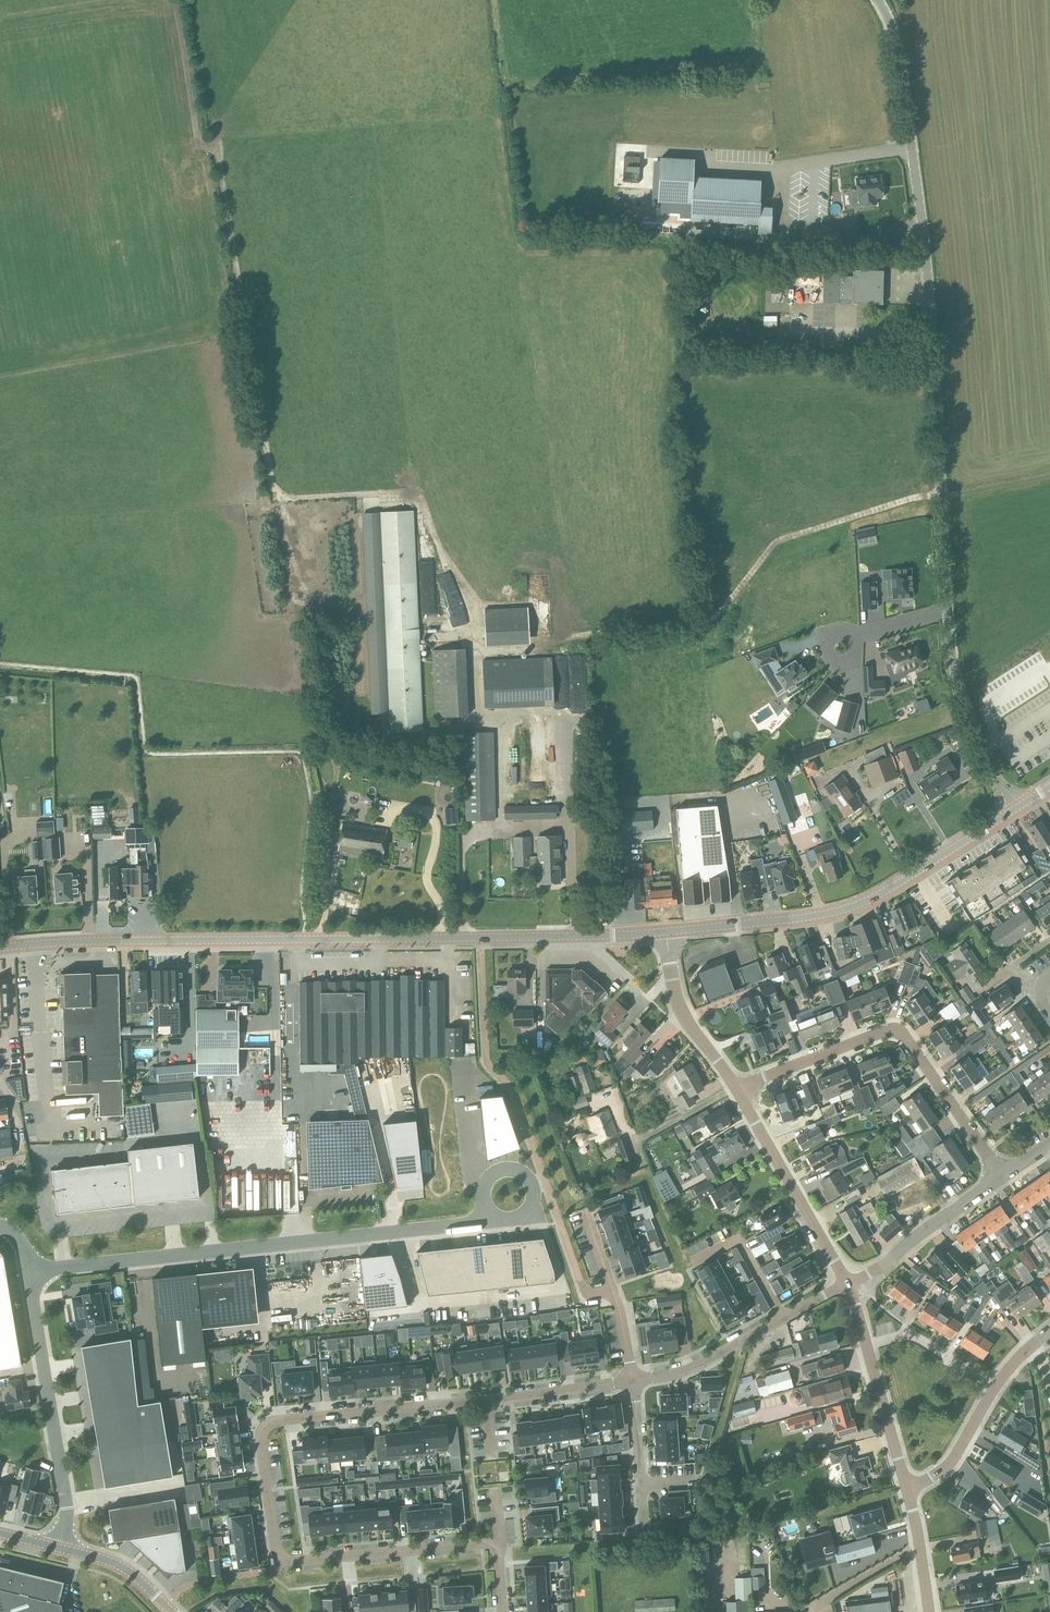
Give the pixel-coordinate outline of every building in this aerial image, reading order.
[(772,234),(773,208),(761,207),(762,181),(694,177),(695,160),(660,158),(658,201),(692,203),(691,221),(759,224),(758,233),(772,234)] [(883,197),(881,176),(856,179),(857,190),(858,200),(860,200),(861,206),(876,204),(876,198),(883,197)] [(909,236),(898,237),(898,248),(909,248),(909,236)] [(838,304),(838,301),(851,301),(851,304),(882,304),(882,271),(852,270),(851,276),(838,276),(838,273),(821,273),(821,274),(822,274),(822,303),(821,303),(821,304),(838,304)] [(816,354),(815,340),(801,341),(802,355),(816,354)] [(900,346),(884,347),(885,356),(901,355),(900,346)] [(371,714),(390,713),(391,732),(423,730),(420,650),(426,650),(426,644),(419,644),(413,511),(362,513),(371,714)] [(860,538),(876,535),(874,528),(856,532),(858,539),(860,538)] [(892,570),(882,571),(883,581),(888,581),(889,596),(893,596),(893,598),(913,597),(911,569),(892,570)] [(877,608),(876,582),(861,583),(862,609),(877,608)] [(528,609),(484,610),(486,639),(530,637),(528,609)] [(922,663),(916,647),(900,652),(899,650),(886,654),(890,664),(887,665),(890,674),(904,669),(905,673),(915,670),(913,666),(922,663)] [(436,717),(468,715),(465,649),(433,650),(436,717)] [(552,657),(483,660),(485,708),(554,705),(552,657)] [(810,679),(817,672),(811,666),(804,671),(801,665),(805,664),(804,657),(783,662),(785,669),(796,667),(801,674),(791,682),(798,690),(805,683),(807,686),(812,682),(810,679)] [(884,695),(884,687),(881,687),(881,682),(874,683),(874,681),(872,681),(872,679),(864,680),(865,697),(884,695)] [(823,686),(800,712),(813,724),(836,698),(823,686)] [(913,703),(917,715),(931,710),(927,698),(913,703)] [(845,737),(850,749),(885,736),(881,723),(845,737)] [(464,733),(466,821),(495,820),(493,732),(464,733)] [(807,757),(808,758),(826,751),(826,750),(822,741),(804,748),(807,757)] [(920,769),(912,748),(899,752),(907,774),(920,769)] [(899,777),(891,756),(864,765),(871,787),(899,777)] [(939,792),(953,783),(948,775),(955,770),(947,757),(936,764),(940,770),(920,783),(931,800),(940,794),(939,792)] [(836,807),(838,806),(845,817),(862,805),(854,794),(855,793),(842,775),(823,789),(836,807)] [(781,786),(771,789),(784,828),(795,824),(781,786)] [(329,818),(333,793),(325,791),(321,816),(329,818)] [(876,808),(885,813),(890,805),(881,800),(876,808)] [(557,818),(557,804),(505,806),(505,820),(557,818)] [(728,875),(717,805),(676,808),(682,883),(702,881),(709,881),(711,902),(731,901),(729,875),(728,875)] [(130,823),(140,822),(139,807),(129,808),(130,823)] [(457,825),(455,808),(453,808),(446,808),(446,809),(447,826),(457,825)] [(621,832),(654,829),(652,810),(620,812),(621,832)] [(1039,823),(1038,821),(1032,825),(1033,827),(1028,830),(1039,849),(1047,844),(1049,848),(1049,838),(1040,822),(1039,823)] [(848,840),(856,837),(850,822),(842,825),(848,840)] [(343,823),(339,850),(367,855),(366,856),(382,859),(386,830),(343,823)] [(150,843),(150,827),(125,828),(126,844),(130,844),(130,842),(146,842),(146,843),(150,843)] [(413,837),(396,835),(394,845),(412,848),(413,837)] [(514,867),(532,866),(532,865),(541,864),(541,883),(560,882),(560,864),(562,864),(561,836),(537,837),(538,856),(532,856),(531,836),(513,837),(514,867)] [(44,839),(46,859),(60,858),(58,838),(44,839)] [(1014,839),(996,850),(1022,890),(1043,876),(1043,875),(1036,863),(1031,866),(1014,840),(1014,839)] [(43,841),(32,841),(33,860),(44,859),(43,841)] [(130,868),(110,868),(111,897),(126,897),(126,884),(131,884),(131,895),(152,895),(146,843),(146,842),(130,842),(130,844),(130,868)] [(838,849),(834,850),(832,843),(815,848),(818,859),(819,859),(824,873),(827,872),(830,881),(843,876),(838,859),(841,858),(838,849)] [(642,850),(629,851),(630,865),(643,864),(642,850)] [(648,850),(643,850),(645,863),(654,862),(653,859),(649,859),(648,850)] [(1007,899),(1022,890),(996,850),(982,860),(1007,899)] [(1036,863),(1043,875),(1049,870),(1049,869),(1044,859),(1046,858),(1041,850),(1031,856),(1036,863)] [(759,883),(767,882),(763,864),(762,858),(750,860),(752,871),(740,873),(744,899),(753,898),(754,899),(760,898),(760,897),(762,896),(759,883)] [(990,910),(1007,899),(982,860),(963,872),(973,887),(975,886),(990,910)] [(776,861),(763,864),(767,882),(774,880),(777,894),(779,894),(780,895),(786,894),(786,892),(794,890),(791,879),(794,878),(792,867),(789,868),(788,864),(777,867),(776,861)] [(13,880),(14,901),(21,900),(21,904),(37,902),(36,876),(35,876),(34,870),(26,870),(27,877),(19,877),(19,880),(13,880)] [(971,922),(990,910),(975,886),(973,887),(963,872),(946,883),(971,922)] [(55,875),(57,901),(73,900),(73,897),(80,896),(78,876),(72,876),(72,874),(55,875)] [(663,877),(653,878),(653,882),(649,882),(649,885),(646,885),(647,895),(643,895),(644,907),(677,904),(676,893),(672,893),(671,889),(672,889),(671,878),(663,879),(663,877)] [(622,892),(623,907),(624,907),(625,909),(636,908),(636,910),(642,909),(642,907),(644,907),(643,895),(647,895),(646,885),(646,878),(642,878),(622,879),(623,892),(622,892)] [(1034,885),(1037,890),(1044,885),(1041,880),(1034,885)] [(704,903),(702,881),(682,883),(684,905),(704,903)] [(1027,890),(1030,895),(1037,890),(1034,885),(1027,890)] [(1016,905),(1021,902),(1018,897),(1013,901),(1016,905)] [(345,899),(325,899),(325,908),(345,908),(345,899)] [(1035,911),(1045,926),(1049,922),(1049,909),(1046,903),(1043,899),(1038,902),(1041,907),(1035,911)] [(596,903),(596,912),(607,911),(607,902),(596,903)] [(899,932),(900,932),(902,937),(912,933),(910,928),(916,925),(908,905),(891,912),(899,932)] [(1008,916),(1010,919),(1012,918),(1024,936),(1035,928),(1023,910),(1014,916),(1010,910),(1006,913),(1008,916)] [(871,919),(850,928),(853,935),(857,945),(861,955),(862,954),(863,957),(872,953),(878,964),(895,957),(880,918),(872,921),(871,919)] [(996,924),(998,927),(1000,926),(1012,943),(1024,936),(1012,918),(1010,919),(1003,924),(998,918),(994,921),(996,924)] [(1001,951),(1012,943),(1000,926),(998,927),(991,932),(987,926),(983,929),(987,935),(989,934),(1001,951)] [(897,932),(888,935),(894,948),(902,945),(897,932)] [(850,946),(857,945),(853,935),(835,938),(839,959),(852,956),(850,946)] [(816,970),(825,966),(815,941),(799,947),(806,963),(812,961),(816,970)] [(987,984),(978,971),(983,968),(966,943),(952,953),(955,958),(946,964),(956,980),(966,974),(968,977),(966,979),(975,992),(987,984)] [(878,964),(872,953),(863,957),(836,971),(842,982),(845,981),(855,976),(878,964)] [(788,963),(786,964),(782,954),(774,957),(772,955),(768,957),(769,959),(766,960),(769,967),(766,968),(770,978),(783,973),(786,981),(792,978),(798,993),(809,989),(800,966),(790,970),(788,963)] [(697,973),(708,1001),(735,991),(735,990),(759,981),(752,961),(727,970),(724,962),(707,969),(700,965),(697,973)] [(897,981),(908,985),(914,969),(915,965),(905,961),(897,981)] [(218,1001),(236,1001),(236,971),(229,971),(228,969),(226,968),(224,968),(223,969),(222,970),(220,970),(220,988),(218,988),(218,1001)] [(241,971),(236,971),(236,1001),(253,1001),(253,988),(252,988),(252,970),(250,970),(249,969),(247,968),(245,968),(243,969),(242,971),(241,971)] [(183,1000),(182,969),(153,970),(156,1033),(184,1032),(183,1008),(184,1008),(184,1000),(183,1000)] [(918,978),(920,972),(914,969),(908,985),(921,991),(925,980),(918,978)] [(135,989),(135,998),(127,999),(127,1013),(135,1013),(136,1019),(142,1018),(142,1013),(148,1013),(148,998),(146,998),(146,989),(149,989),(148,979),(147,979),(147,970),(133,971),(133,979),(132,979),(132,989),(135,989)] [(525,992),(525,970),(508,970),(508,990),(515,990),(515,992),(525,992)] [(546,971),(546,1018),(544,1021),(544,1023),(545,1024),(545,1037),(557,1048),(589,1014),(585,1011),(592,1003),(595,1006),(604,997),(604,998),(608,994),(594,982),(581,970),(546,971)] [(125,1107),(119,973),(96,974),(96,972),(60,973),(61,999),(61,1007),(63,1007),(64,1060),(63,1060),(63,1083),(68,1083),(67,1092),(98,1089),(99,1118),(112,1117),(125,1116),(125,1110),(125,1107)] [(427,1055),(426,980),(414,980),(414,973),(400,974),(401,980),(387,981),(388,1055),(427,1055)] [(861,982),(857,974),(855,976),(845,981),(848,988),(861,982)] [(839,1002),(847,999),(839,978),(831,981),(839,1002)] [(8,1019),(7,1008),(9,1008),(8,990),(6,990),(6,979),(0,980),(0,1019),(8,1019)] [(308,1150),(375,1147),(368,1120),(354,1064),(358,1064),(358,1055),(386,1055),(388,1055),(387,981),(356,981),(356,979),(343,979),(343,981),(299,982),(300,1065),(329,1064),(330,1074),(345,1074),(357,1120),(307,1122),(308,1150)] [(426,980),(427,1055),(462,1054),(462,1026),(445,1026),(444,980),(426,980)] [(768,1006),(764,996),(776,992),(772,981),(756,987),(758,993),(738,1001),(744,1015),(746,1014),(747,1017),(745,1021),(749,1023),(750,1023),(753,1024),(754,1021),(767,1016),(764,1008),(768,1006)] [(830,1005),(839,1002),(831,981),(822,985),(830,1005)] [(981,994),(964,1006),(971,1016),(988,1004),(993,1001),(998,1009),(1014,997),(1006,985),(990,996),(985,999),(981,994)] [(872,1013),(891,1006),(884,988),(865,995),(872,1013)] [(914,1015),(936,1000),(935,999),(938,998),(933,990),(925,995),(923,992),(907,1003),(914,1015)] [(854,1020),(872,1013),(865,995),(847,1002),(854,1020)] [(780,1001),(786,1017),(788,1022),(796,1019),(796,1018),(788,998),(787,998),(785,999),(780,1001)] [(936,1000),(914,1015),(922,1025),(938,1014),(933,1007),(938,1004),(936,1000)] [(608,1046),(616,1037),(611,1032),(621,1022),(619,1020),(627,1012),(616,1002),(602,1016),(608,1022),(596,1034),(608,1046)] [(952,1002),(939,1011),(944,1019),(957,1010),(952,1002)] [(1013,1027),(1027,1017),(1020,1006),(1005,1015),(1013,1027)] [(815,1015),(822,1032),(839,1025),(832,1008),(815,1015)] [(197,1050),(197,1063),(197,1075),(238,1074),(238,1049),(238,1009),(196,1010),(197,1050)] [(532,1025),(532,1010),(513,1010),(513,1025),(532,1025)] [(957,1010),(944,1019),(948,1024),(961,1015),(957,1010)] [(815,1015),(796,1022),(803,1039),(822,1032),(815,1015)] [(786,1017),(773,1022),(769,1023),(770,1024),(766,1025),(768,1030),(752,1036),(757,1049),(759,1049),(760,1051),(759,1051),(761,1056),(765,1055),(769,1053),(770,1055),(776,1053),(775,1051),(776,1050),(783,1047),(777,1032),(784,1029),(786,1035),(785,1035),(786,1035),(792,1033),(790,1026),(788,1022),(786,1017)] [(1027,1017),(1013,1027),(1021,1038),(1035,1028),(1027,1017)] [(989,1020),(979,1028),(983,1034),(985,1037),(989,1043),(1000,1036),(999,1036),(997,1037),(991,1027),(993,1026),(989,1020)] [(579,1045),(595,1028),(589,1022),(573,1039),(579,1045)] [(631,1064),(640,1054),(636,1050),(651,1034),(640,1025),(624,1042),(630,1047),(622,1056),(631,1064)] [(937,1047),(960,1031),(956,1025),(949,1030),(946,1025),(929,1036),(937,1047)] [(123,1027),(123,1038),(153,1038),(153,1029),(130,1029),(130,1027),(123,1027)] [(1043,1040),(1035,1028),(1021,1038),(1015,1041),(1018,1046),(1024,1042),(1029,1050),(1043,1040)] [(956,1057),(966,1050),(963,1045),(960,1047),(956,1041),(963,1036),(960,1031),(937,1047),(944,1058),(952,1052),(956,1057)] [(973,1045),(985,1037),(983,1034),(977,1039),(974,1034),(961,1043),(963,1045),(966,1050),(973,1045)] [(996,1053),(1000,1050),(1006,1046),(1000,1036),(989,1043),(996,1053)] [(538,1051),(538,1042),(521,1041),(521,1050),(538,1051)] [(973,1045),(966,1050),(970,1056),(977,1051),(973,1045)] [(658,1075),(675,1056),(664,1046),(649,1062),(644,1057),(635,1067),(644,1075),(651,1068),(658,1075)] [(1005,1048),(1007,1047),(1006,1046),(1000,1050),(1011,1066),(1017,1062),(1014,1058),(1012,1059),(1005,1048)] [(1039,1058),(1049,1051),(1049,1046),(1049,1047),(1048,1046),(1036,1054),(1039,1058)] [(571,1054),(575,1053),(576,1062),(577,1062),(592,1060),(593,1065),(606,1064),(604,1049),(592,1050),(592,1051),(576,1052),(576,1053),(575,1053),(575,1052),(570,1052),(563,1054),(566,1062),(573,1060),(571,1054)] [(887,1054),(872,1059),(880,1080),(885,1095),(889,1092),(886,1086),(890,1085),(886,1073),(893,1070),(887,1054)] [(1028,1066),(1039,1058),(1036,1054),(1025,1062),(1028,1066)] [(959,1079),(975,1068),(982,1062),(978,1057),(971,1062),(967,1057),(951,1068),(959,1079)] [(874,1077),(876,1082),(880,1080),(872,1059),(858,1065),(864,1081),(874,1077)] [(1016,1074),(1028,1066),(1025,1062),(1019,1065),(1013,1070),(1016,1074)] [(197,1075),(197,1063),(156,1068),(157,1082),(197,1078),(197,1075)] [(595,1090),(587,1064),(576,1068),(578,1076),(579,1075),(581,1083),(580,1084),(577,1075),(570,1077),(575,1090),(583,1087),(585,1093),(595,1090)] [(682,1110),(696,1102),(692,1095),(703,1089),(696,1078),(698,1077),(691,1064),(676,1073),(687,1093),(676,1099),(682,1110)] [(988,1082),(1001,1073),(997,1067),(984,1076),(988,1082)] [(975,1068),(959,1079),(966,1090),(982,1079),(975,1068)] [(839,1096),(854,1090),(846,1069),(831,1075),(839,1096)] [(1049,1092),(1049,1074),(1049,1072),(1037,1080),(1047,1094),(1049,1092)] [(802,1114),(797,1100),(806,1097),(809,1106),(819,1102),(811,1082),(810,1082),(807,1073),(799,1076),(802,1085),(801,1085),(803,1089),(794,1092),(793,1090),(775,1097),(784,1121),(802,1114)] [(1047,1094),(1037,1080),(1032,1073),(1028,1076),(1033,1083),(1026,1088),(1035,1102),(1047,1094)] [(995,1082),(998,1087),(1009,1079),(1006,1074),(995,1082)] [(825,1101),(839,1096),(831,1075),(817,1080),(825,1101)] [(157,1082),(144,1083),(146,1096),(198,1090),(197,1078),(157,1082)] [(570,1099),(563,1081),(548,1087),(561,1120),(568,1117),(562,1102),(570,1099)] [(983,1090),(987,1094),(998,1087),(995,1082),(983,1090)] [(895,1098),(906,1091),(902,1084),(889,1092),(885,1095),(889,1102),(895,1098)] [(861,1092),(868,1109),(876,1107),(868,1085),(860,1088),(861,1092)] [(12,1099),(24,1099),(23,1087),(12,1088),(12,1099)] [(969,1100),(972,1105),(987,1094),(983,1090),(969,1100)] [(857,1110),(868,1109),(861,1092),(851,1096),(857,1110)] [(1007,1100),(1017,1115),(1029,1107),(1019,1092),(1007,1100)] [(909,1121),(928,1108),(918,1093),(904,1103),(911,1113),(906,1117),(909,1121)] [(518,1142),(502,1095),(480,1097),(485,1143),(486,1143),(488,1158),(517,1147),(516,1143),(518,1142)] [(572,1111),(589,1105),(585,1095),(569,1101),(572,1111)] [(9,1119),(6,1098),(0,1099),(0,1120),(9,1119)] [(895,1098),(889,1102),(881,1108),(887,1116),(901,1107),(895,1098)] [(1006,1123),(1017,1115),(1007,1100),(996,1108),(1006,1123)] [(994,1131),(1006,1123),(996,1108),(992,1102),(987,1105),(991,1111),(984,1116),(994,1131)] [(821,1108),(825,1119),(837,1114),(833,1103),(821,1108)] [(127,1125),(152,1122),(149,1104),(125,1107),(125,1110),(127,1125)] [(682,1126),(687,1135),(707,1124),(711,1131),(730,1121),(723,1108),(705,1118),(702,1113),(681,1124),(682,1126)] [(928,1108),(909,1121),(912,1124),(916,1121),(924,1132),(938,1122),(928,1108)] [(597,1142),(617,1134),(608,1111),(588,1119),(593,1133),(587,1135),(586,1134),(584,1133),(581,1133),(578,1134),(576,1137),(575,1140),(576,1142),(578,1145),(581,1146),(584,1146),(586,1145),(588,1143),(589,1141),(596,1139),(597,1142)] [(803,1150),(829,1135),(825,1129),(835,1123),(843,1119),(840,1113),(837,1114),(825,1119),(815,1123),(817,1128),(806,1133),(806,1132),(796,1137),(803,1150)] [(416,1120),(383,1124),(396,1189),(413,1187),(413,1186),(422,1185),(423,1188),(416,1120)] [(153,1134),(152,1122),(127,1125),(128,1137),(153,1134)] [(679,1139),(687,1135),(682,1126),(674,1130),(679,1139)] [(14,1156),(10,1129),(0,1130),(0,1158),(14,1156)] [(732,1145),(741,1140),(737,1132),(721,1141),(720,1138),(716,1140),(718,1143),(711,1147),(714,1153),(721,1150),(722,1150),(731,1145),(732,1145)] [(911,1152),(926,1142),(920,1134),(906,1144),(911,1152)] [(621,1151),(626,1165),(633,1162),(625,1137),(617,1140),(619,1146),(616,1147),(618,1152),(621,1151)] [(944,1162),(959,1152),(949,1137),(934,1147),(942,1158),(938,1161),(941,1165),(945,1162),(944,1162)] [(745,1146),(741,1140),(732,1145),(731,1145),(722,1150),(721,1150),(719,1151),(714,1153),(715,1155),(712,1157),(711,1155),(701,1160),(697,1162),(708,1181),(721,1173),(716,1164),(719,1162),(719,1161),(723,1158),(724,1160),(744,1149),(743,1147),(745,1146)] [(914,1157),(919,1166),(921,1165),(918,1161),(932,1151),(926,1142),(911,1152),(915,1157),(914,1157)] [(58,1213),(200,1197),(194,1143),(128,1150),(129,1162),(53,1171),(58,1213)] [(815,1169),(823,1165),(826,1171),(829,1169),(848,1162),(845,1154),(838,1156),(832,1144),(808,1157),(815,1169)] [(375,1147),(308,1150),(309,1189),(341,1186),(341,1189),(352,1188),(352,1185),(383,1181),(375,1147)] [(936,1168),(940,1173),(944,1171),(943,1170),(948,1167),(954,1177),(969,1167),(959,1152),(944,1162),(945,1162),(941,1165),(936,1168)] [(847,1187),(841,1177),(857,1168),(857,1166),(866,1161),(864,1156),(853,1160),(848,1162),(829,1169),(831,1175),(822,1181),(826,1189),(824,1190),(828,1198),(847,1187)] [(926,1175),(936,1189),(946,1182),(940,1173),(936,1168),(926,1175)] [(211,1174),(211,1213),(275,1213),(275,1182),(272,1182),(272,1176),(248,1176),(248,1179),(230,1179),(230,1181),(219,1181),(219,1174),(211,1174)] [(1049,1195),(1049,1186),(1043,1176),(1032,1184),(1041,1198),(1048,1193),(1049,1195)] [(931,1194),(921,1180),(912,1186),(922,1200),(931,1194)] [(954,1181),(946,1187),(952,1196),(960,1191),(954,1181)] [(733,1200),(739,1197),(731,1182),(715,1190),(710,1182),(695,1190),(699,1197),(710,1191),(719,1209),(726,1205),(728,1210),(730,1211),(736,1208),(736,1206),(733,1200)] [(1032,1184),(1020,1191),(1030,1205),(1034,1203),(1041,1198),(1032,1184)] [(644,1192),(641,1185),(635,1188),(637,1195),(643,1192),(644,1192)] [(666,1198),(673,1193),(669,1186),(662,1191),(666,1198)] [(922,1200),(912,1186),(904,1192),(914,1206),(922,1200)] [(856,1199),(851,1191),(844,1195),(848,1203),(856,1199)] [(1043,1215),(1038,1208),(1034,1211),(1030,1205),(1020,1191),(1009,1199),(1019,1213),(1025,1209),(1029,1214),(1030,1214),(1035,1221),(1043,1215)] [(914,1206),(904,1192),(894,1199),(904,1213),(914,1206)] [(623,1214),(619,1204),(626,1202),(623,1194),(604,1200),(607,1208),(599,1210),(603,1222),(628,1213),(623,1214)] [(574,1213),(591,1207),(588,1198),(571,1204),(574,1213)] [(849,1228),(877,1213),(870,1201),(858,1208),(857,1205),(852,1208),(851,1207),(840,1213),(849,1228)] [(650,1205),(649,1206),(642,1208),(644,1214),(651,1211),(652,1211),(650,1205)] [(760,1244),(765,1242),(779,1234),(778,1234),(785,1230),(781,1224),(786,1221),(783,1216),(784,1215),(779,1206),(775,1209),(774,1208),(773,1209),(773,1210),(760,1217),(768,1230),(756,1237),(760,1244)] [(1010,1219),(1000,1206),(989,1213),(998,1227),(1002,1233),(999,1236),(1004,1243),(1011,1238),(1002,1224),(1010,1219)] [(631,1225),(628,1213),(603,1222),(603,1223),(607,1233),(631,1225)] [(877,1213),(849,1228),(857,1244),(868,1238),(862,1227),(867,1224),(867,1226),(880,1218),(877,1213)] [(1002,1233),(998,1227),(989,1213),(984,1217),(982,1214),(976,1218),(978,1221),(987,1235),(993,1231),(997,1237),(999,1236),(1002,1233)] [(1043,1215),(1035,1221),(1040,1228),(1047,1222),(1047,1221),(1043,1215)] [(982,1239),(987,1235),(978,1221),(976,1218),(969,1223),(971,1225),(966,1229),(976,1243),(980,1248),(984,1246),(986,1245),(982,1239)] [(886,1241),(902,1227),(896,1220),(880,1233),(886,1241)] [(630,1237),(627,1227),(632,1225),(631,1225),(607,1233),(611,1244),(630,1237)] [(1025,1228),(1031,1237),(1036,1233),(1030,1225),(1025,1228)] [(965,1250),(976,1243),(966,1229),(955,1237),(959,1242),(954,1246),(960,1254),(965,1250)] [(1048,1230),(1033,1240),(1042,1253),(1046,1251),(1049,1249),(1049,1234),(1048,1230)] [(780,1236),(779,1234),(765,1242),(770,1250),(776,1246),(783,1259),(802,1248),(801,1245),(803,1244),(798,1236),(796,1237),(795,1234),(782,1241),(780,1236)] [(630,1237),(611,1244),(615,1255),(638,1247),(634,1248),(630,1237)] [(1016,1244),(1011,1238),(1007,1240),(1004,1243),(1008,1250),(1016,1244)] [(554,1271),(543,1239),(416,1252),(428,1296),(555,1283),(554,1271)] [(933,1250),(932,1251),(930,1255),(928,1258),(934,1264),(930,1268),(937,1275),(940,1272),(946,1278),(955,1270),(960,1276),(970,1267),(953,1248),(947,1253),(940,1246),(938,1249),(933,1250)] [(989,1253),(984,1246),(980,1248),(976,1251),(981,1258),(989,1253)] [(622,1265),(642,1258),(638,1247),(615,1255),(615,1256),(618,1254),(622,1265)] [(1025,1264),(1031,1260),(1025,1250),(1019,1254),(1025,1264)] [(664,1251),(650,1256),(651,1261),(657,1259),(660,1269),(669,1266),(664,1251)] [(1044,1262),(1049,1257),(1046,1251),(1042,1253),(1039,1255),(1044,1262)] [(22,1365),(4,1259),(2,1254),(0,1252),(0,1369),(22,1365)] [(997,1265),(995,1262),(994,1260),(989,1253),(981,1258),(986,1265),(987,1265),(990,1270),(997,1265)] [(365,1310),(408,1306),(401,1278),(392,1254),(360,1257),(365,1310)] [(721,1257),(697,1271),(701,1278),(702,1278),(704,1281),(721,1272),(727,1268),(721,1257)] [(626,1277),(646,1270),(642,1258),(622,1265),(626,1277)] [(790,1271),(798,1285),(817,1275),(809,1261),(790,1271)] [(926,1272),(927,1272),(915,1263),(908,1271),(913,1275),(917,1278),(919,1276),(921,1278),(926,1272)] [(1019,1268),(1018,1268),(1028,1283),(1034,1279),(1024,1264),(1023,1265),(1022,1263),(1018,1265),(1019,1268)] [(721,1272),(704,1281),(706,1284),(707,1283),(711,1291),(733,1279),(727,1268),(721,1272)] [(197,1276),(202,1324),(254,1318),(249,1271),(197,1276)] [(928,1290),(936,1280),(926,1272),(921,1278),(919,1276),(917,1278),(913,1275),(909,1281),(912,1283),(910,1287),(899,1300),(910,1309),(920,1296),(913,1290),(917,1285),(918,1283),(928,1290)] [(197,1273),(153,1278),(162,1365),(206,1361),(202,1324),(197,1276),(197,1273)] [(1016,1317),(1028,1309),(1018,1294),(1012,1285),(1004,1290),(1003,1289),(1000,1288),(997,1290),(986,1273),(981,1277),(997,1302),(1001,1299),(1004,1304),(1006,1305),(1007,1304),(1016,1317)] [(910,1287),(899,1278),(888,1292),(899,1300),(910,1287)] [(733,1279),(711,1291),(710,1292),(714,1298),(715,1298),(717,1301),(739,1289),(733,1279)] [(110,1282),(92,1285),(94,1295),(90,1295),(90,1293),(83,1294),(84,1296),(74,1298),(75,1304),(73,1305),(74,1311),(76,1311),(76,1312),(102,1308),(100,1294),(112,1292),(110,1282)] [(1030,1286),(1018,1294),(1028,1309),(1040,1301),(1030,1286)] [(719,1308),(718,1308),(721,1312),(744,1299),(739,1289),(717,1301),(716,1302),(719,1308)] [(929,1323),(939,1309),(948,1294),(942,1290),(933,1305),(927,1301),(918,1316),(929,1323)] [(766,1301),(761,1291),(760,1291),(753,1295),(759,1305),(766,1301)] [(993,1296),(993,1297),(988,1293),(972,1316),(978,1320),(981,1316),(980,1315),(990,1301),(993,1306),(997,1303),(993,1296)] [(959,1296),(954,1302),(958,1304),(961,1307),(965,1300),(962,1298),(959,1296)] [(722,1317),(728,1328),(744,1319),(742,1316),(747,1313),(743,1306),(749,1303),(747,1299),(745,1300),(744,1299),(721,1312),(723,1317),(722,1317)] [(957,1313),(961,1307),(958,1304),(954,1302),(952,1306),(950,1309),(957,1313)] [(968,1322),(977,1309),(970,1305),(962,1318),(968,1322)] [(102,1308),(76,1312),(76,1314),(75,1314),(76,1321),(78,1320),(79,1327),(88,1325),(89,1327),(95,1326),(95,1324),(99,1324),(100,1333),(118,1330),(117,1320),(104,1322),(102,1308)] [(950,1316),(947,1314),(945,1313),(940,1310),(939,1309),(929,1323),(940,1330),(950,1316)] [(959,1314),(957,1313),(950,1309),(947,1314),(950,1316),(940,1330),(952,1338),(961,1324),(955,1319),(959,1314)] [(989,1315),(985,1322),(992,1326),(996,1320),(989,1315)] [(672,1319),(673,1322),(660,1324),(664,1352),(675,1351),(675,1349),(678,1349),(675,1335),(686,1334),(684,1317),(672,1319)] [(516,1321),(503,1322),(504,1329),(516,1328),(516,1321)] [(980,1329),(987,1333),(992,1326),(985,1322),(980,1329)] [(460,1323),(451,1324),(452,1336),(461,1335),(460,1323)] [(664,1352),(660,1324),(660,1327),(648,1329),(646,1323),(637,1324),(639,1341),(649,1340),(651,1353),(653,1352),(654,1354),(664,1352)] [(486,1324),(475,1325),(477,1335),(488,1333),(486,1324)] [(971,1350),(980,1336),(969,1328),(959,1343),(971,1350)] [(597,1348),(604,1347),(601,1329),(592,1330),(593,1337),(582,1338),(585,1362),(586,1362),(586,1365),(599,1363),(597,1348)] [(568,1331),(560,1332),(560,1334),(562,1349),(563,1352),(570,1351),(572,1364),(573,1364),(574,1366),(584,1364),(584,1363),(585,1362),(582,1338),(569,1340),(568,1331)] [(817,1337),(803,1341),(803,1340),(792,1343),(796,1358),(807,1355),(806,1353),(820,1349),(820,1350),(837,1345),(833,1332),(817,1336),(817,1337)] [(386,1341),(395,1340),(394,1333),(386,1333),(386,1341)] [(554,1338),(542,1339),(546,1366),(552,1365),(552,1364),(558,1363),(556,1350),(562,1349),(560,1334),(553,1335),(554,1338)] [(983,1358),(992,1344),(980,1336),(971,1350),(983,1358)] [(131,1338),(82,1346),(105,1486),(172,1474),(160,1401),(138,1405),(131,1338)] [(315,1339),(306,1340),(307,1354),(316,1353),(315,1339)] [(542,1345),(531,1346),(534,1367),(545,1365),(545,1366),(546,1366),(542,1339),(541,1339),(542,1345)] [(456,1352),(455,1352),(459,1374),(459,1373),(470,1371),(466,1344),(461,1345),(462,1352),(456,1353),(456,1352)] [(467,1344),(466,1344),(470,1371),(482,1370),(479,1349),(468,1351),(467,1344)] [(745,1373),(755,1347),(749,1345),(740,1371),(745,1373)] [(490,1347),(493,1368),(505,1366),(502,1346),(490,1347)] [(531,1346),(520,1348),(523,1368),(534,1367),(531,1346)] [(490,1347),(479,1349),(482,1370),(493,1368),(490,1347)] [(762,1368),(795,1358),(792,1347),(759,1356),(762,1368)] [(523,1368),(520,1348),(507,1350),(510,1370),(523,1368)] [(455,1352),(443,1354),(446,1375),(459,1374),(455,1352)] [(846,1368),(842,1356),(840,1355),(839,1354),(804,1364),(805,1365),(803,1365),(804,1368),(805,1368),(806,1371),(816,1369),(819,1377),(844,1370),(846,1368)] [(240,1377),(237,1377),(238,1385),(241,1385),(242,1396),(248,1395),(248,1398),(256,1397),(256,1394),(261,1394),(260,1381),(270,1380),(267,1355),(249,1357),(250,1375),(240,1376),(240,1377)] [(424,1360),(411,1361),(413,1387),(426,1385),(425,1372),(433,1372),(429,1357),(423,1358),(424,1360)] [(310,1365),(296,1366),(299,1393),(302,1393),(302,1395),(310,1394),(310,1392),(313,1392),(311,1372),(318,1371),(316,1358),(309,1359),(310,1365)] [(378,1386),(376,1365),(375,1360),(363,1361),(364,1366),(366,1387),(378,1386)] [(281,1361),(274,1362),(276,1375),(282,1375),(283,1385),(281,1385),(281,1392),(284,1392),(284,1395),(299,1393),(296,1366),(282,1368),(281,1361)] [(411,1361),(399,1362),(401,1388),(413,1387),(411,1361)] [(399,1363),(387,1364),(389,1385),(401,1383),(401,1388),(399,1362),(399,1363)] [(327,1363),(320,1364),(322,1379),(328,1378),(330,1395),(343,1393),(340,1368),(341,1373),(328,1374),(327,1363)] [(387,1364),(376,1365),(378,1386),(389,1385),(387,1364)] [(352,1366),(340,1368),(343,1393),(355,1392),(352,1366)] [(353,1366),(352,1366),(355,1392),(355,1388),(366,1387),(364,1366),(353,1367),(353,1366)] [(760,1397),(793,1387),(788,1370),(755,1380),(760,1397)] [(701,1378),(702,1391),(722,1389),(721,1376),(701,1378)] [(815,1401),(818,1401),(819,1404),(851,1395),(845,1376),(832,1380),(831,1377),(793,1388),(794,1391),(791,1392),(789,1396),(790,1401),(794,1403),(797,1402),(798,1404),(806,1402),(807,1406),(815,1403),(815,1401)] [(21,1379),(8,1381),(11,1394),(5,1395),(8,1410),(32,1406),(29,1391),(22,1392),(21,1388),(22,1388),(21,1379)] [(669,1393),(659,1394),(660,1403),(662,1403),(662,1410),(664,1410),(664,1417),(689,1416),(688,1408),(686,1408),(685,1394),(669,1395),(669,1393)] [(736,1418),(757,1412),(753,1399),(732,1405),(736,1418)] [(223,1401),(210,1403),(211,1410),(213,1410),(215,1422),(237,1419),(235,1406),(224,1408),(223,1401)] [(188,1426),(197,1425),(193,1403),(184,1404),(188,1426)] [(620,1403),(607,1405),(611,1428),(618,1427),(619,1432),(628,1431),(627,1408),(621,1408),(620,1403)] [(851,1420),(850,1419),(846,1403),(825,1408),(827,1417),(835,1414),(838,1423),(851,1420)] [(596,1407),(599,1430),(611,1428),(607,1405),(607,1406),(596,1408),(596,1407)] [(596,1407),(582,1409),(586,1432),(599,1430),(596,1407)] [(803,1429),(822,1424),(819,1411),(811,1413),(811,1412),(786,1418),(789,1431),(802,1428),(803,1429)] [(578,1414),(565,1416),(568,1439),(582,1437),(578,1414)] [(565,1417),(554,1419),(557,1440),(568,1439),(565,1416),(564,1416),(565,1417)] [(1033,1430),(1032,1424),(1023,1418),(1021,1420),(1015,1417),(1014,1418),(1012,1419),(1010,1422),(1010,1424),(1009,1426),(1010,1427),(1009,1428),(1006,1426),(999,1438),(1022,1451),(1028,1439),(1033,1430)] [(838,1423),(835,1423),(838,1436),(856,1431),(853,1418),(850,1419),(851,1420),(838,1423)] [(237,1419),(215,1422),(217,1434),(239,1431),(237,1419)] [(554,1419),(542,1421),(545,1442),(557,1440),(554,1419)] [(653,1420),(654,1434),(677,1432),(676,1419),(653,1420)] [(517,1423),(520,1445),(513,1446),(514,1455),(526,1454),(525,1445),(533,1444),(530,1421),(517,1423)] [(531,1421),(530,1421),(533,1444),(545,1442),(542,1421),(531,1422),(531,1421)] [(436,1452),(449,1450),(446,1424),(433,1426),(436,1452)] [(712,1433),(714,1426),(704,1424),(703,1430),(712,1433)] [(188,1426),(189,1438),(198,1437),(197,1425),(188,1426)] [(424,1452),(425,1452),(424,1447),(435,1446),(436,1452),(433,1426),(422,1427),(424,1452)] [(422,1427),(421,1427),(422,1431),(410,1432),(412,1453),(424,1452),(422,1427)] [(703,1430),(701,1438),(710,1440),(712,1433),(703,1430)] [(239,1431),(217,1434),(218,1440),(215,1441),(216,1446),(240,1442),(239,1431)] [(399,1434),(401,1459),(402,1459),(401,1454),(412,1453),(410,1432),(399,1434)] [(655,1446),(655,1447),(678,1445),(677,1432),(654,1434),(655,1434),(656,1446),(655,1446)] [(377,1462),(401,1459),(399,1434),(386,1435),(387,1448),(376,1449),(377,1462)] [(329,1461),(330,1461),(327,1436),(316,1437),(318,1458),(329,1457),(329,1461)] [(327,1436),(330,1461),(341,1460),(339,1439),(328,1440),(328,1436),(327,1436)] [(316,1437),(302,1438),(304,1450),(292,1451),(294,1464),(306,1463),(305,1459),(318,1458),(316,1437)] [(351,1438),(353,1459),(366,1457),(364,1437),(351,1438)] [(339,1439),(341,1460),(353,1459),(351,1438),(339,1439)] [(216,1446),(217,1457),(242,1454),(242,1453),(243,1452),(242,1447),(241,1447),(240,1442),(216,1446)] [(806,1455),(814,1453),(811,1443),(803,1446),(806,1455)] [(670,1459),(671,1465),(685,1464),(684,1453),(679,1453),(678,1445),(655,1447),(656,1460),(670,1459)] [(868,1471),(868,1469),(870,1468),(868,1460),(865,1458),(854,1461),(849,1445),(829,1451),(832,1464),(840,1462),(849,1492),(868,1487),(865,1476),(868,1471)] [(982,1467),(1005,1481),(1008,1476),(1012,1479),(1018,1469),(1002,1459),(1002,1460),(999,1458),(999,1457),(990,1452),(982,1467)] [(242,1454),(217,1457),(218,1458),(220,1457),(222,1469),(219,1469),(220,1477),(234,1475),(233,1468),(244,1467),(242,1454)] [(607,1458),(593,1459),(593,1467),(597,1466),(597,1479),(621,1478),(620,1464),(608,1465),(607,1458)] [(569,1461),(570,1474),(577,1473),(576,1460),(569,1461)] [(1031,1468),(1043,1476),(1044,1475),(1042,1466),(1035,1461),(1031,1468)] [(496,1474),(496,1477),(503,1476),(502,1472),(504,1471),(503,1462),(487,1464),(489,1475),(496,1474)] [(22,1511),(39,1515),(45,1493),(34,1490),(39,1470),(27,1467),(21,1491),(27,1493),(22,1511)] [(378,1473),(355,1475),(356,1483),(379,1481),(378,1473)] [(524,1479),(523,1479),(524,1495),(525,1495),(525,1494),(527,1494),(527,1497),(534,1496),(535,1503),(557,1501),(556,1492),(548,1491),(547,1477),(539,1478),(539,1476),(532,1477),(532,1479),(524,1479)] [(296,1480),(297,1486),(320,1484),(320,1477),(296,1480)] [(597,1479),(598,1492),(622,1491),(622,1490),(620,1491),(619,1478),(621,1478),(597,1479)] [(230,1481),(210,1484),(212,1497),(219,1496),(221,1508),(249,1504),(247,1485),(231,1487),(230,1481)] [(185,1485),(188,1501),(200,1498),(198,1483),(185,1485)] [(18,1486),(11,1485),(10,1488),(0,1485),(0,1512),(4,1513),(8,1499),(14,1500),(18,1486)] [(459,1488),(451,1489),(452,1497),(460,1496),(459,1488)] [(683,1504),(691,1502),(690,1489),(668,1491),(669,1498),(661,1499),(661,1502),(659,1502),(659,1500),(658,1501),(660,1517),(660,1516),(671,1515),(671,1518),(677,1517),(677,1515),(684,1515),(683,1504)] [(622,1491),(598,1492),(599,1506),(622,1504),(622,1491)] [(1003,1517),(1011,1516),(992,1492),(984,1500),(970,1492),(962,1506),(981,1517),(985,1509),(988,1510),(989,1507),(1001,1514),(1003,1517)] [(1027,1494),(1020,1505),(1039,1516),(1045,1505),(1027,1494)] [(444,1502),(447,1527),(459,1526),(458,1512),(465,1511),(463,1497),(456,1498),(456,1501),(444,1502)] [(109,1509),(114,1541),(128,1539),(181,1530),(175,1498),(109,1509)] [(398,1513),(396,1500),(390,1501),(390,1507),(377,1508),(379,1529),(380,1529),(380,1528),(392,1527),(391,1514),(398,1513)] [(431,1503),(432,1509),(434,1528),(446,1527),(447,1527),(444,1502),(431,1503)] [(622,1504),(599,1506),(600,1519),(623,1517),(622,1517),(621,1504),(622,1504)] [(324,1535),(322,1507),(309,1508),(309,1505),(300,1506),(302,1523),(310,1522),(311,1535),(324,1534),(324,1535)] [(409,1530),(421,1529),(418,1505),(399,1506),(401,1523),(407,1523),(408,1531),(409,1531),(409,1530)] [(418,1505),(421,1529),(433,1528),(434,1528),(432,1509),(419,1510),(418,1505)] [(580,1505),(581,1518),(588,1518),(587,1505),(580,1505)] [(881,1505),(848,1514),(854,1536),(856,1535),(857,1539),(860,1549),(877,1544),(874,1532),(889,1527),(887,1520),(888,1520),(886,1513),(885,1513),(883,1506),(882,1506),(881,1505)] [(558,1506),(536,1508),(537,1516),(527,1517),(528,1534),(539,1533),(539,1536),(550,1534),(550,1532),(552,1532),(551,1522),(559,1519),(558,1506)] [(322,1507),(324,1535),(335,1533),(333,1513),(323,1514),(322,1507)] [(379,1529),(377,1508),(377,1509),(366,1510),(368,1530),(379,1529)] [(357,1531),(368,1530),(366,1510),(355,1511),(357,1531)] [(357,1531),(355,1511),(344,1512),(346,1532),(357,1531)] [(335,1533),(346,1532),(344,1512),(333,1513),(335,1533)] [(228,1530),(253,1527),(251,1514),(232,1517),(233,1529),(228,1530)] [(600,1519),(601,1532),(596,1532),(597,1539),(608,1538),(608,1532),(624,1530),(623,1517),(600,1519)] [(991,1547),(1002,1544),(997,1518),(975,1522),(978,1538),(989,1536),(991,1547)] [(828,1524),(796,1533),(806,1570),(835,1561),(836,1564),(862,1557),(860,1549),(857,1539),(834,1546),(828,1524)] [(253,1527),(228,1530),(230,1543),(255,1540),(255,1539),(253,1527)] [(581,1528),(581,1540),(591,1540),(590,1527),(581,1528)] [(757,1540),(765,1537),(764,1536),(767,1535),(765,1527),(751,1531),(754,1539),(756,1538),(757,1540)] [(181,1530),(128,1539),(161,1568),(164,1570),(168,1572),(171,1572),(175,1572),(175,1573),(186,1572),(181,1530)] [(232,1556),(257,1553),(255,1540),(230,1543),(230,1544),(235,1543),(237,1555),(232,1556)] [(972,1559),(981,1557),(979,1542),(960,1545),(960,1547),(951,1548),(954,1562),(972,1559)] [(208,1547),(210,1559),(220,1558),(219,1545),(208,1547)] [(257,1553),(232,1556),(233,1561),(238,1561),(239,1568),(258,1566),(257,1553)] [(702,1558),(704,1569),(716,1567),(714,1556),(702,1558)] [(210,1560),(212,1575),(221,1574),(219,1559),(210,1560)] [(557,1561),(536,1563),(536,1566),(525,1567),(526,1581),(551,1579),(550,1571),(558,1570),(557,1561)] [(62,1604),(59,1603),(64,1582),(0,1566),(0,1611),(64,1611),(62,1604)] [(1021,1579),(1019,1566),(995,1570),(997,1582),(1021,1579)] [(560,1589),(571,1588),(570,1577),(564,1578),(564,1580),(559,1580),(560,1589)] [(738,1600),(751,1600),(750,1578),(737,1578),(738,1600)] [(526,1581),(527,1593),(551,1591),(551,1579),(526,1581)] [(992,1581),(986,1582),(976,1583),(976,1582),(975,1583),(974,1584),(970,1584),(968,1584),(968,1585),(958,1586),(959,1590),(959,1591),(960,1598),(961,1602),(973,1600),(974,1602),(984,1601),(984,1599),(989,1598),(988,1589),(994,1588),(992,1581)] [(444,1587),(445,1609),(463,1607),(462,1602),(471,1602),(471,1597),(473,1596),(472,1586),(470,1586),(470,1585),(457,1586),(457,1583),(446,1584),(446,1587),(444,1587)] [(870,1598),(846,1602),(847,1611),(891,1611),(888,1587),(869,1588),(870,1598)] [(418,1590),(420,1604),(428,1604),(427,1589),(418,1590)] [(295,1592),(296,1599),(312,1597),(311,1590),(295,1592)] [(395,1592),(397,1611),(416,1611),(415,1601),(408,1602),(407,1591),(395,1592)] [(551,1591),(527,1593),(527,1605),(552,1604),(552,1603),(550,1603),(549,1597),(552,1596),(551,1591)] [(395,1592),(383,1593),(385,1611),(397,1611),(395,1592)] [(371,1594),(373,1611),(385,1611),(383,1593),(371,1594)] [(371,1594),(359,1595),(360,1606),(353,1607),(354,1611),(373,1611),(371,1594)] [(239,1609),(244,1604),(237,1597),(225,1609),(225,1610),(227,1611),(243,1611),(239,1609)] [(324,1611),(342,1611),(340,1597),(323,1599),(324,1611)] [(213,1603),(221,1610),(225,1606),(217,1598),(213,1603)] [(675,1610),(675,1598),(635,1600),(636,1611),(647,1611),(675,1610)] [(751,1601),(741,1601),(726,1602),(726,1611),(752,1611),(751,1601)] [(993,1603),(966,1608),(967,1611),(994,1611),(993,1603)] [(527,1605),(528,1611),(550,1611),(550,1609),(553,1609),(552,1604),(527,1605)]
